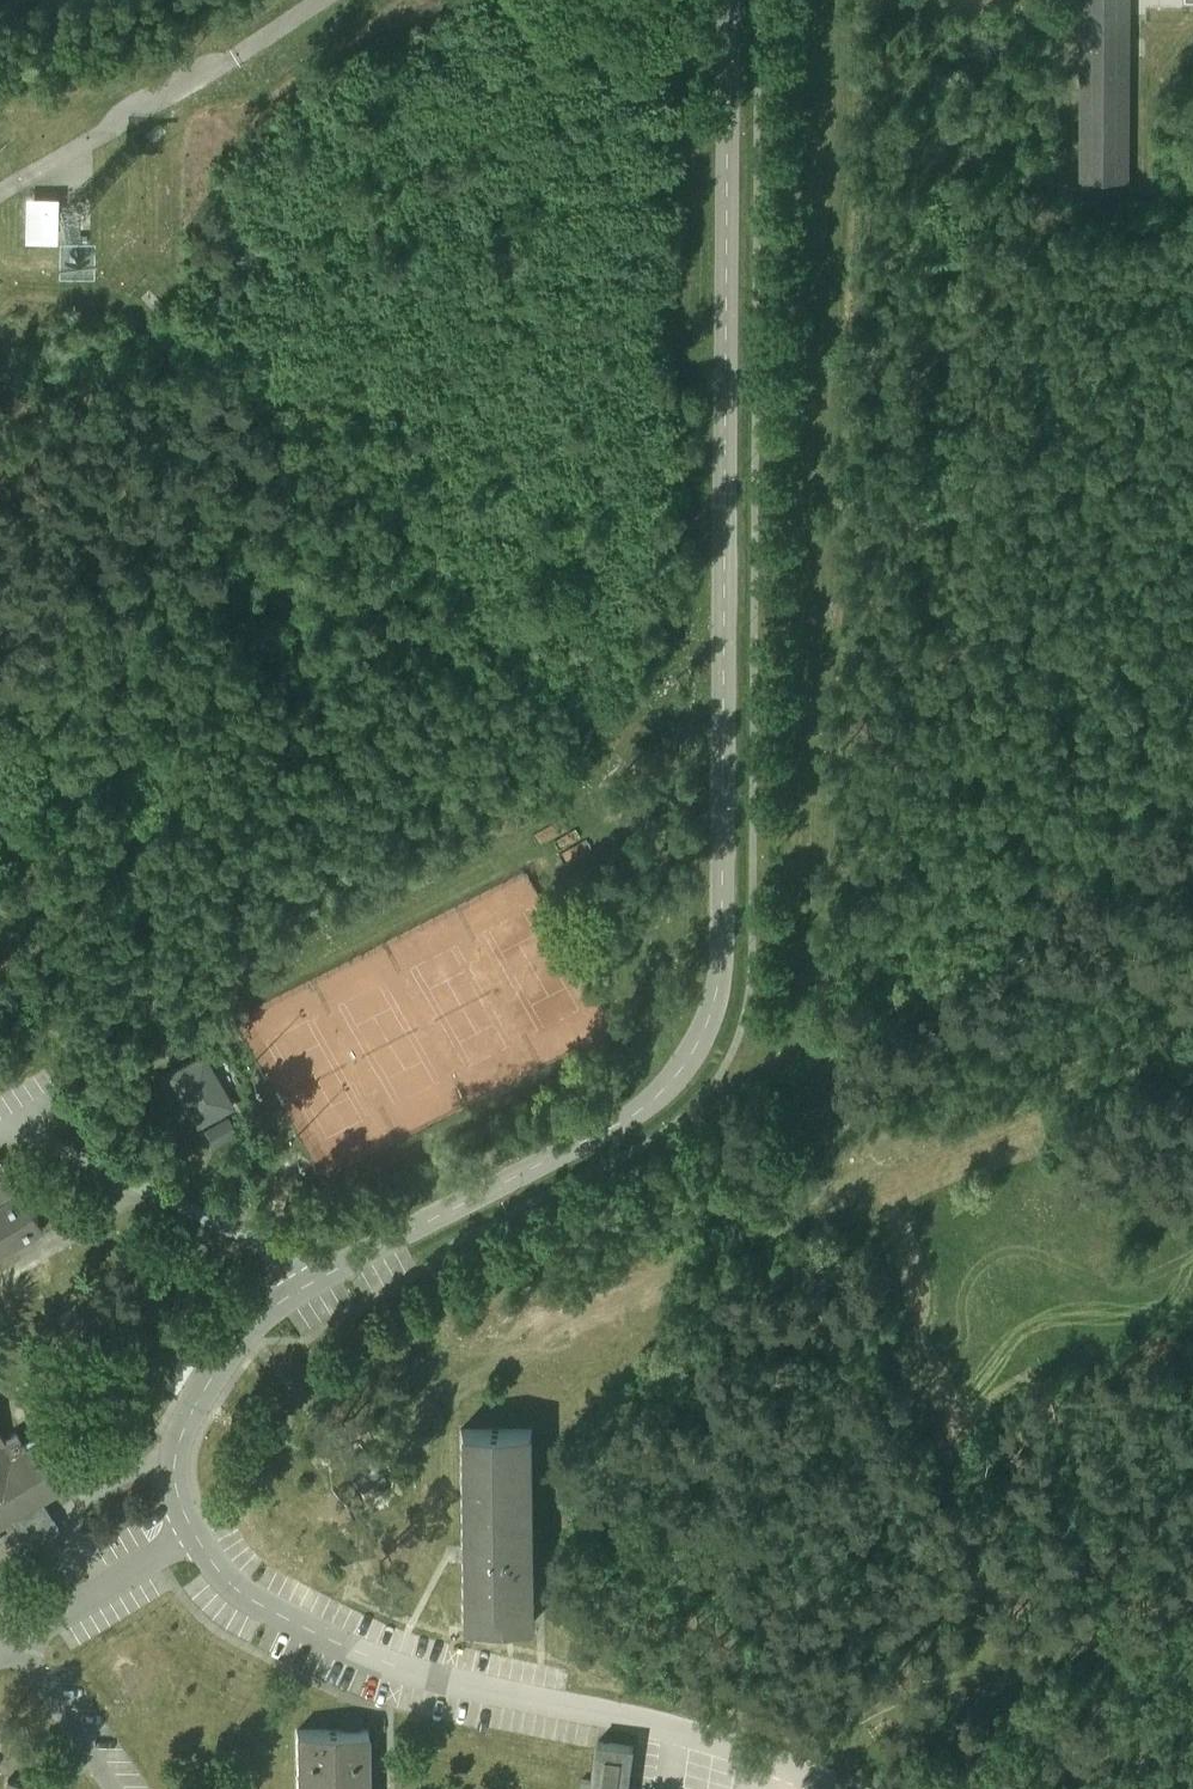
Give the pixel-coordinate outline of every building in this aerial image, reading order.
[(1080,179),(1127,179),(1128,0),(1081,0),(1080,179)] [(56,192),(24,192),(23,237),(55,238),(56,192)] [(205,1055),(166,1076),(196,1128),(234,1106),(205,1055)] [(40,1230),(41,1230),(0,1160),(0,1254),(40,1230)] [(12,1520),(26,1543),(53,1527),(47,1516),(38,1502),(127,1450),(140,1443),(139,1440),(115,1400),(21,1454),(13,1440),(0,1448),(0,1447),(0,1527),(12,1520)] [(460,1436),(464,1623),(533,1622),(529,1434),(460,1436)] [(297,1788),(365,1788),(364,1739),(296,1740),(297,1788)] [(598,1745),(597,1752),(591,1788),(627,1788),(633,1750),(598,1745)] [(55,1787),(6,1779),(4,1788),(54,1788),(55,1787)]
